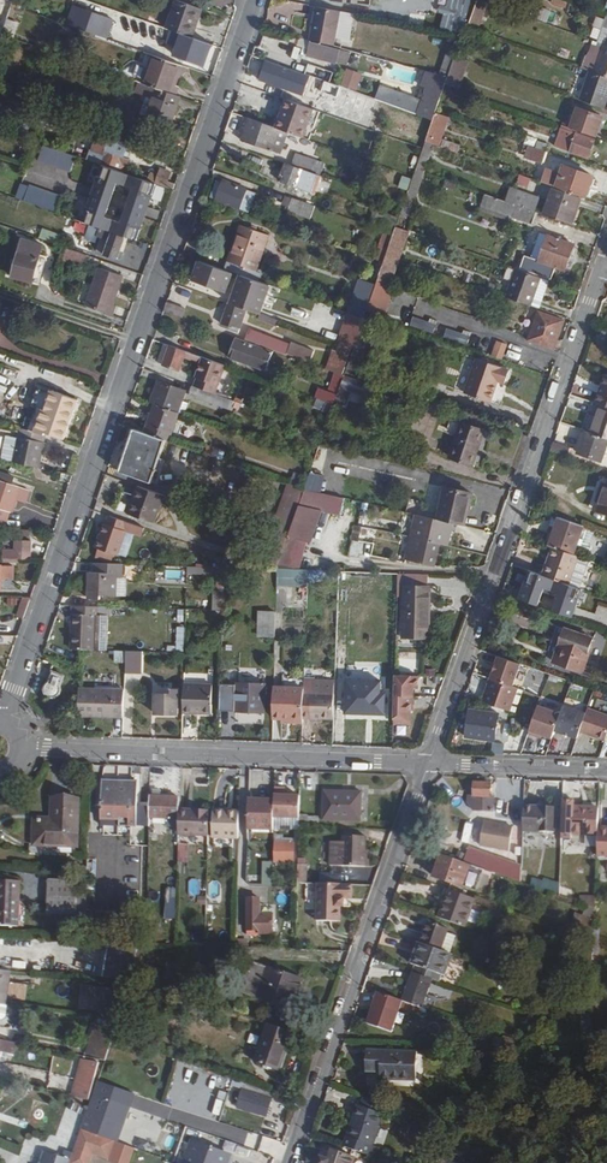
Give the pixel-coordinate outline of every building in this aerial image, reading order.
[(11,5),(21,9),(26,10),(30,0),(13,0),(11,5)] [(166,27),(193,37),(196,28),(193,27),(200,8),(177,0),(175,0),(166,27)] [(442,14),(439,27),(461,33),(469,0),(445,0),(444,0),(440,0),(437,12),(442,14)] [(466,27),(478,31),(488,3),(477,0),(476,0),(466,27)] [(315,6),(309,39),(335,46),(341,11),(315,6)] [(533,17),(553,22),(555,12),(536,7),(533,17)] [(424,8),(417,21),(426,25),(433,13),(424,8)] [(87,9),(80,26),(104,35),(110,18),(87,9)] [(7,19),(4,28),(11,31),(14,22),(7,19)] [(181,33),(173,55),(203,65),(210,43),(181,33)] [(335,46),(309,39),(305,54),(334,62),(338,47),(335,46)] [(604,44),(593,40),(589,53),(586,55),(581,67),(594,72),(604,44)] [(594,72),(606,77),(606,45),(604,44),(594,72)] [(473,48),(466,45),(461,57),(469,60),(473,48)] [(446,52),(439,74),(448,76),(455,55),(446,52)] [(142,83),(173,94),(176,85),(173,84),(180,64),(152,54),(142,83)] [(456,56),(448,78),(446,84),(458,89),(468,60),(456,56)] [(265,60),(258,82),(283,91),(291,69),(265,60)] [(345,68),(339,86),(355,92),(361,74),(345,68)] [(448,76),(439,74),(429,71),(424,85),(432,87),(427,100),(437,104),(438,104),(448,76)] [(594,72),(589,71),(579,99),(602,107),(606,94),(606,77),(594,72)] [(181,97),(173,94),(142,83),(138,81),(134,92),(153,99),(146,116),(171,125),(181,97)] [(153,99),(146,97),(140,114),(146,116),(153,99)] [(275,127),(279,129),(284,130),(304,137),(314,109),(309,107),(285,99),(275,127)] [(432,120),(437,104),(427,100),(424,99),(419,115),(432,120)] [(569,128),(576,130),(597,137),(604,116),(577,106),(569,128)] [(319,111),(309,107),(314,109),(304,137),(306,138),(309,139),(319,111)] [(32,109),(29,115),(44,120),(47,113),(32,109)] [(433,120),(426,141),(435,144),(439,145),(448,117),(436,113),(433,120)] [(273,145),(279,129),(275,127),(245,116),(239,132),(243,133),(241,140),(282,155),(284,149),(273,145)] [(576,132),(576,130),(569,128),(563,125),(559,137),(568,140),(565,149),(589,157),(596,139),(576,132)] [(129,144),(98,133),(92,150),(103,154),(102,156),(100,164),(119,171),(122,163),(126,152),(129,144)] [(527,138),(525,144),(543,148),(545,142),(527,138)] [(435,144),(426,141),(424,148),(416,169),(425,172),(435,144)] [(527,148),(526,153),(524,157),(543,164),(547,152),(535,147),(529,145),(527,148)] [(433,156),(440,158),(443,148),(437,146),(433,156)] [(122,163),(119,171),(123,172),(130,154),(126,152),(122,163)] [(296,152),(292,165),(319,174),(321,175),(325,163),(296,152)] [(33,172),(44,176),(68,184),(75,165),(51,157),(48,166),(36,162),(33,172)] [(319,174),(292,165),(287,163),(283,176),(281,182),(312,194),(319,174)] [(14,177),(17,168),(7,164),(4,174),(14,177)] [(563,165),(561,172),(546,167),(541,182),(575,193),(586,197),(593,176),(563,165)] [(157,169),(154,184),(168,187),(171,172),(157,169)] [(408,193),(415,195),(416,195),(425,172),(416,169),(414,176),(408,193)] [(520,174),(516,183),(537,190),(540,181),(520,174)] [(68,184),(44,176),(40,186),(65,194),(68,184)] [(223,179),(222,183),(216,181),(210,197),(216,199),(215,200),(239,210),(240,208),(249,212),(256,193),(247,190),(247,189),(223,179)] [(446,180),(444,186),(455,190),(457,184),(446,180)] [(15,201),(56,209),(59,193),(18,185),(15,201)] [(571,222),(580,197),(552,187),(543,212),(571,222)] [(505,200),(535,211),(540,198),(509,188),(505,200)] [(407,219),(415,195),(408,193),(400,216),(407,219)] [(481,206),(510,216),(532,224),(537,212),(535,211),(505,200),(485,193),(481,206)] [(283,204),(289,207),(292,197),(286,195),(283,204)] [(292,197),(289,207),(287,211),(310,219),(315,205),(303,201),(292,197)] [(583,198),(580,197),(571,222),(574,223),(583,198)] [(509,221),(510,216),(481,206),(480,210),(509,221)] [(374,208),(369,223),(393,232),(399,217),(374,208)] [(87,212),(84,221),(101,226),(104,218),(87,212)] [(117,258),(125,236),(73,218),(69,230),(96,240),(92,249),(117,258)] [(270,235),(241,224),(225,267),(259,279),(262,273),(258,272),(270,235)] [(387,255),(399,259),(409,231),(396,226),(387,255)] [(54,242),(57,233),(41,229),(38,238),(54,242)] [(384,229),(374,258),(384,261),(394,233),(384,229)] [(548,235),(545,242),(537,240),(533,251),(541,254),(539,260),(566,270),(575,244),(548,235)] [(41,285),(43,275),(36,273),(40,258),(44,245),(21,238),(10,276),(41,285)] [(515,268),(527,272),(529,273),(534,255),(512,247),(506,264),(515,268)] [(67,248),(64,258),(82,264),(86,254),(67,248)] [(377,283),(389,288),(399,259),(387,255),(377,283)] [(48,260),(40,258),(36,273),(43,275),(48,260)] [(188,280),(192,282),(199,261),(195,260),(188,280)] [(199,261),(192,282),(191,283),(217,293),(222,279),(230,282),(233,273),(199,261)] [(99,267),(85,305),(114,315),(117,306),(114,305),(124,276),(99,267)] [(532,305),(542,277),(529,273),(527,272),(515,268),(505,296),(532,306),(532,305)] [(230,282),(227,292),(255,302),(262,282),(234,272),(233,273),(230,282)] [(550,280),(542,277),(532,305),(540,308),(550,280)] [(359,278),(353,297),(350,296),(344,311),(364,318),(366,311),(376,284),(359,278)] [(394,289),(389,288),(377,283),(376,283),(366,311),(384,318),(394,289)] [(227,292),(224,300),(228,302),(248,309),(252,310),(255,302),(227,292)] [(167,301),(164,311),(183,317),(186,308),(167,301)] [(228,302),(221,324),(240,330),(248,309),(228,302)] [(538,310),(529,336),(558,347),(560,341),(558,340),(565,320),(538,310)] [(269,316),(267,323),(277,327),(280,320),(269,316)] [(411,316),(408,327),(433,333),(436,321),(411,316)] [(377,323),(365,318),(347,368),(366,374),(370,361),(364,359),(377,323)] [(593,337),(606,340),(606,327),(597,324),(593,337)] [(446,326),(442,337),(466,345),(469,335),(446,326)] [(249,328),(245,340),(287,355),(291,344),(280,340),(249,328)] [(345,328),(343,340),(354,342),(357,331),(345,328)] [(558,347),(529,336),(527,340),(554,349),(555,347),(558,348),(558,347)] [(273,351),(236,337),(228,357),(266,371),(273,351)] [(502,359),(507,344),(495,340),(490,355),(502,359)] [(164,343),(158,362),(181,371),(185,358),(188,351),(164,343)] [(326,369),(335,372),(343,375),(352,348),(339,344),(337,351),(333,349),(326,369)] [(188,351),(185,358),(202,364),(205,357),(188,351)] [(228,365),(205,357),(198,377),(199,378),(196,386),(217,394),(228,365)] [(477,358),(464,393),(491,402),(498,381),(506,384),(511,369),(502,366),(502,367),(477,358)] [(343,375),(335,372),(330,386),(339,389),(344,375),(343,375)] [(318,374),(315,381),(321,383),(324,377),(318,374)] [(605,374),(595,402),(600,405),(606,407),(606,375),(605,374)] [(338,394),(334,404),(345,407),(351,391),(374,398),(378,387),(344,375),(338,394)] [(180,412),(185,414),(189,403),(184,401),(187,391),(157,380),(149,401),(154,403),(180,412)] [(233,411),(237,402),(192,385),(188,395),(233,411)] [(330,386),(328,391),(338,394),(339,389),(330,386)] [(334,404),(338,394),(328,391),(318,387),(314,396),(334,404)] [(46,434),(65,440),(66,438),(78,398),(52,390),(45,410),(37,407),(30,430),(46,435),(46,434)] [(78,398),(66,438),(69,439),(81,399),(78,398)] [(166,439),(170,441),(180,413),(180,412),(154,403),(151,413),(152,413),(145,432),(166,439)] [(600,405),(590,433),(606,439),(606,407),(600,405)] [(316,429),(324,432),(331,414),(322,411),(320,419),(317,418),(316,422),(318,423),(316,429)] [(460,422),(449,457),(473,465),(485,431),(460,422)] [(20,428),(17,438),(6,435),(1,459),(40,468),(47,435),(46,435),(30,430),(20,428)] [(133,428),(119,471),(151,483),(166,439),(133,428)] [(590,433),(585,431),(578,452),(602,461),(606,446),(606,439),(590,433)] [(554,441),(551,450),(567,456),(570,448),(554,441)] [(336,456),(335,463),(353,467),(355,460),(336,456)] [(13,462),(10,471),(22,474),(24,465),(13,462)] [(361,463),(360,470),(379,473),(380,466),(361,463)] [(11,511),(14,512),(18,499),(26,502),(30,490),(13,484),(15,477),(0,472),(0,508),(11,511)] [(605,478),(594,508),(606,513),(606,479),(605,478)] [(289,483),(272,532),(288,537),(293,523),(304,490),(305,489),(289,483)] [(137,485),(134,493),(135,494),(128,513),(155,524),(166,495),(137,485)] [(439,519),(452,523),(465,525),(473,493),(440,485),(435,509),(433,518),(439,519)] [(315,509),(331,513),(335,498),(306,491),(295,524),(311,528),(315,509)] [(408,495),(404,511),(416,514),(424,516),(428,499),(408,495)] [(344,500),(335,498),(331,513),(340,515),(344,500)] [(8,518),(11,511),(0,508),(0,515),(8,518)] [(108,514),(105,523),(104,523),(100,534),(99,534),(95,546),(97,547),(116,554),(119,555),(127,530),(143,536),(146,528),(129,522),(124,520),(108,514)] [(411,537),(440,544),(447,546),(452,523),(439,519),(433,518),(416,514),(411,537)] [(5,527),(8,518),(0,515),(0,526),(5,527)] [(548,545),(552,547),(574,555),(584,526),(558,517),(548,545)] [(295,524),(293,523),(288,537),(277,568),(301,569),(311,528),(295,524)] [(354,525),(351,539),(374,544),(377,530),(376,529),(373,529),(354,525)] [(12,540),(29,540),(30,530),(13,530),(12,540)] [(260,568),(277,568),(288,537),(272,532),(269,531),(257,567),(260,568)] [(411,537),(406,559),(435,565),(440,544),(411,537)] [(11,550),(1,549),(0,560),(29,562),(30,541),(12,540),(11,550)] [(116,554),(97,547),(96,551),(114,557),(116,554)] [(574,555),(552,547),(547,559),(550,560),(544,576),(569,585),(579,556),(574,555)] [(222,555),(218,566),(234,567),(236,560),(222,555)] [(94,562),(93,571),(88,571),(87,598),(101,599),(101,595),(117,595),(118,577),(123,577),(124,564),(94,562)] [(14,579),(14,565),(0,565),(0,588),(2,588),(2,579),(14,579)] [(215,567),(185,566),(185,574),(215,574),(215,567)] [(180,578),(182,570),(165,568),(164,576),(180,578)] [(278,569),(278,586),(293,586),(308,587),(308,570),(278,569)] [(338,584),(338,583),(338,574),(338,571),(326,570),(326,583),(338,584)] [(338,574),(338,583),(398,585),(398,584),(398,573),(338,571),(338,574)] [(406,585),(404,638),(428,639),(429,585),(406,585)] [(389,589),(388,599),(397,600),(398,590),(389,589)] [(71,614),(71,627),(75,627),(74,649),(95,650),(96,615),(102,615),(105,615),(105,606),(102,606),(76,605),(75,614),(71,614)] [(257,610),(257,636),(275,637),(276,611),(257,610)] [(174,627),(175,650),(183,649),(183,626),(174,627)] [(564,628),(553,661),(583,672),(595,638),(564,628)] [(127,650),(126,672),(142,672),(143,651),(127,650)] [(491,658),(480,705),(509,712),(515,688),(512,688),(518,664),(491,658)] [(52,670),(48,682),(45,683),(44,685),(44,687),(44,689),(44,691),(45,693),(46,694),(48,696),(50,697),(53,698),(54,698),(56,697),(57,697),(59,696),(59,695),(60,694),(61,693),(61,692),(62,691),(62,689),(62,688),(61,686),(65,675),(52,670)] [(395,674),(395,695),(418,696),(418,689),(422,689),(422,675),(395,674)] [(312,679),(310,719),(323,719),(334,720),(335,680),(312,679)] [(236,681),(235,711),(265,713),(265,683),(236,681)] [(184,682),(183,714),(212,715),(213,684),(184,682)] [(218,685),(217,711),(231,712),(232,686),(218,685)] [(282,719),(303,720),(304,720),(305,687),(274,686),(273,719),(282,719)] [(78,716),(97,717),(98,714),(116,714),(115,717),(123,718),(125,689),(79,687),(78,716)] [(346,691),(345,714),(376,715),(376,714),(388,715),(388,693),(377,692),(377,691),(346,691)] [(155,692),(154,714),(179,715),(179,693),(155,692)] [(418,696),(395,695),(394,723),(414,723),(415,707),(418,707),(418,696)] [(568,699),(565,705),(583,713),(586,707),(568,699)] [(534,705),(525,733),(548,740),(557,712),(534,705)] [(587,708),(585,714),(561,705),(551,733),(575,741),(578,733),(603,742),(606,730),(606,715),(587,708)] [(469,709),(465,737),(495,741),(499,713),(469,709)] [(491,753),(501,754),(502,744),(493,743),(491,753)] [(149,818),(150,807),(138,806),(139,780),(103,779),(101,821),(119,821),(119,827),(137,828),(149,828),(149,818)] [(493,810),(493,795),(488,795),(489,780),(469,779),(468,809),(493,810)] [(179,819),(180,809),(180,797),(161,796),(162,789),(153,789),(153,796),(150,796),(150,799),(150,807),(149,818),(179,819)] [(274,818),(300,818),(300,796),(291,796),(285,796),(285,793),(285,789),(275,789),(275,800),(274,818)] [(363,791),(324,790),(323,820),(361,821),(363,791)] [(275,800),(249,799),(248,830),(274,830),(274,818),(275,800)] [(35,839),(35,844),(77,846),(78,801),(54,800),(53,820),(36,819),(35,839)] [(524,806),(523,832),(539,832),(556,833),(557,807),(524,806)] [(571,834),(599,835),(600,807),(572,806),(571,834)] [(193,809),(180,809),(179,819),(179,832),(179,835),(209,836),(210,809),(193,809)] [(214,810),(212,838),(239,839),(240,810),(214,810)] [(479,821),(477,847),(508,849),(510,822),(479,821)] [(599,835),(598,857),(606,857),(606,826),(599,825),(599,835)] [(366,867),(367,850),(367,836),(343,835),(342,849),(341,866),(366,867)] [(294,842),(277,842),(276,861),(293,862),(294,842)] [(177,843),(176,861),(185,861),(186,843),(177,843)] [(468,844),(462,859),(517,881),(523,866),(468,844)] [(440,854),(433,876),(462,887),(470,865),(465,863),(440,854)] [(261,861),(260,885),(270,885),(271,861),(261,861)] [(296,864),(296,882),(306,881),(306,863),(296,864)] [(335,880),(335,873),(323,872),(323,880),(335,880)] [(558,880),(532,878),(531,889),(557,891),(558,880)] [(198,895),(198,879),(189,879),(189,895),(198,895)] [(86,895),(77,894),(77,881),(48,880),(47,912),(76,913),(75,932),(84,933),(86,895)] [(18,925),(20,882),(0,881),(0,924),(18,925)] [(354,884),(318,883),(318,901),(317,921),(341,921),(342,906),(345,907),(346,898),(353,899),(354,884)] [(449,889),(438,917),(466,927),(476,898),(449,889)] [(579,903),(587,905),(595,908),(596,895),(580,894),(579,903)] [(273,934),(273,913),(260,913),(261,897),(247,897),(246,931),(259,931),(259,934),(273,934)] [(175,919),(176,899),(165,899),(164,918),(175,919)] [(595,908),(587,905),(583,915),(576,912),(573,919),(580,923),(576,933),(586,937),(594,940),(596,908),(595,908)] [(420,942),(420,943),(442,950),(450,929),(428,921),(420,942)] [(442,950),(451,953),(457,936),(448,933),(442,950)] [(442,950),(420,943),(419,942),(411,964),(415,965),(413,972),(433,979),(440,981),(442,975),(446,976),(454,954),(442,950)] [(109,943),(101,979),(132,982),(139,944),(109,943)] [(302,979),(245,959),(234,990),(292,1010),(302,979)] [(38,972),(47,972),(47,962),(38,962),(38,972)] [(592,971),(584,968),(584,998),(591,998),(592,971)] [(6,1005),(11,971),(0,970),(0,1004),(6,1005)] [(433,979),(413,972),(412,972),(402,1000),(404,1001),(423,1008),(433,979)] [(80,984),(77,1007),(102,1010),(104,987),(80,984)] [(378,992),(367,1023),(392,1032),(400,1008),(420,1016),(422,1008),(402,1001),(403,1001),(378,992)] [(591,1003),(582,1001),(581,1031),(590,1034),(591,1003)] [(8,1005),(6,1005),(0,1004),(0,1019),(3,1020),(7,1017),(8,1005)] [(97,1018),(97,1022),(116,1029),(118,1021),(97,1018)] [(116,1029),(97,1022),(96,1022),(85,1054),(105,1060),(116,1029)] [(265,1036),(256,1063),(278,1071),(288,1044),(265,1036)] [(5,1040),(0,1039),(0,1063),(1,1063),(7,1064),(10,1054),(3,1052),(5,1040)] [(18,1043),(5,1040),(3,1052),(10,1054),(15,1055),(18,1043)] [(368,1050),(367,1071),(382,1072),(382,1079),(415,1080),(417,1052),(368,1050)] [(79,1065),(71,1096),(89,1100),(97,1069),(79,1065)] [(266,1117),(272,1098),(243,1089),(237,1108),(266,1117)] [(80,1133),(102,1141),(109,1122),(116,1124),(123,1104),(93,1093),(91,1101),(80,1133)] [(358,1105),(343,1146),(370,1155),(384,1114),(358,1105)] [(69,1162),(94,1162),(102,1141),(80,1133),(70,1160),(69,1162)] [(227,1161),(223,1153),(190,1143),(183,1162),(226,1162),(227,1161)] [(356,1158),(332,1150),(328,1160),(320,1157),(317,1162),(354,1162),(356,1158)] [(48,1152),(44,1162),(69,1162),(70,1160),(48,1152)]
